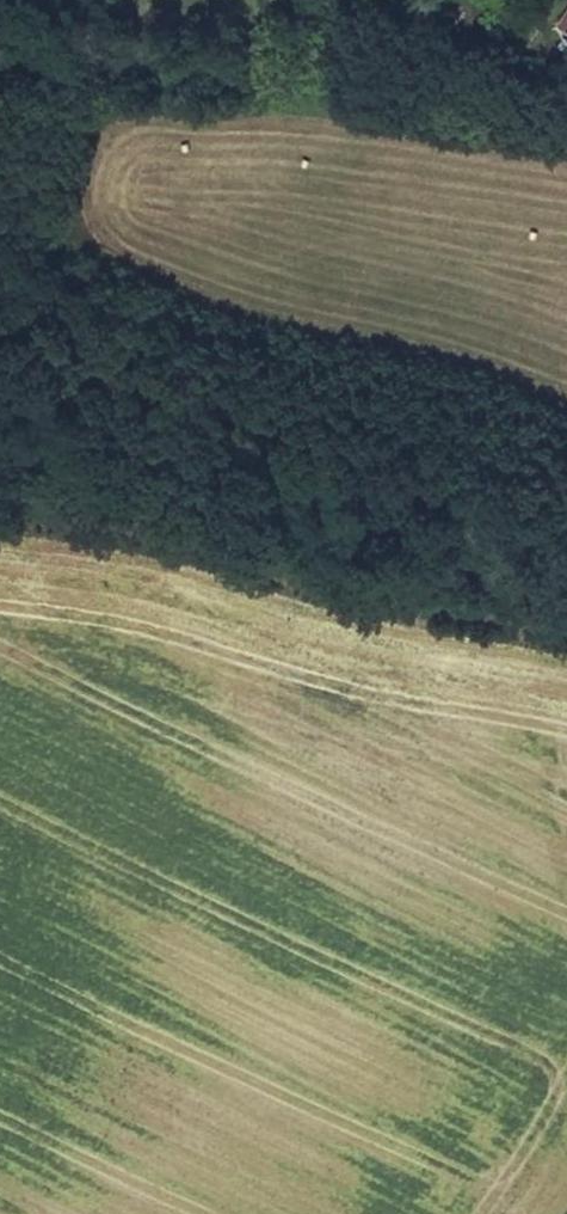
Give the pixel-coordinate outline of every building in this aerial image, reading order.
[(553,24),(566,35),(566,7),(553,24)]
